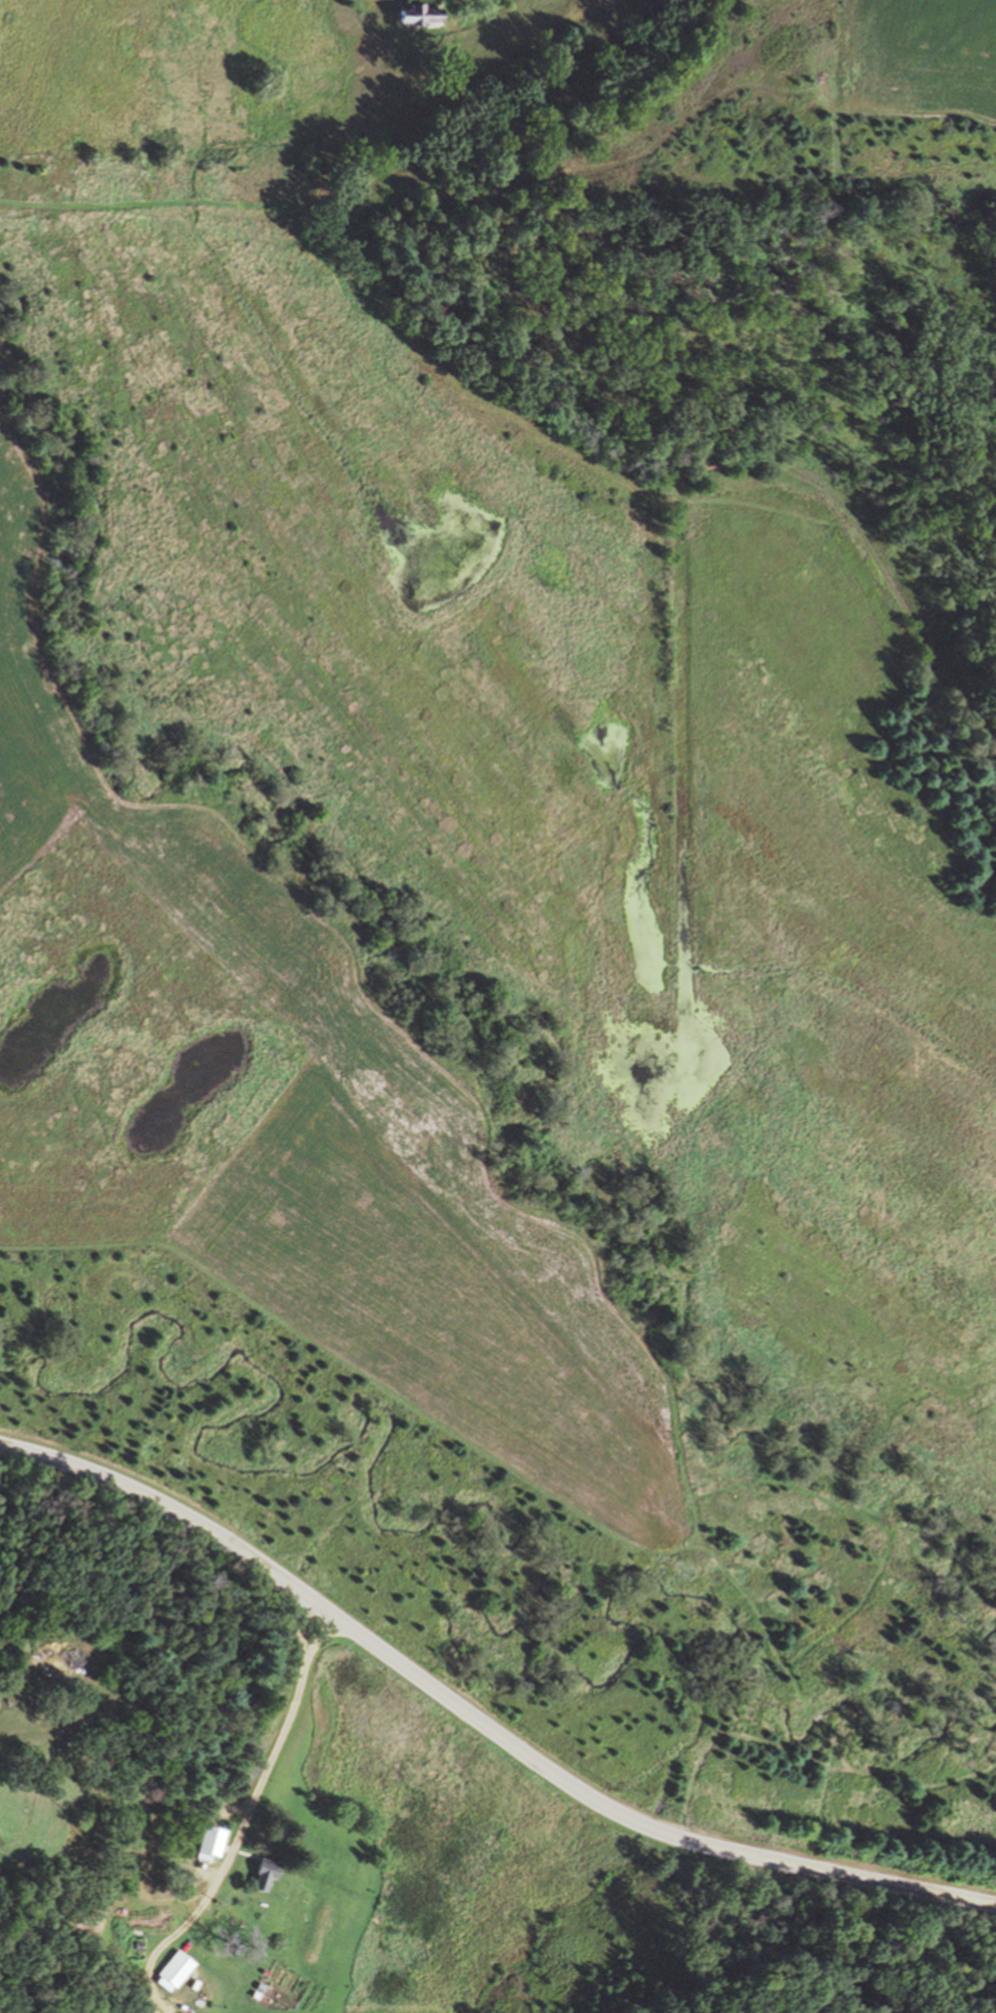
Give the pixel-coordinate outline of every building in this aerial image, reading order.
[(400,6),(440,5),(440,26),(411,26),(411,22),(400,22),(400,6)] [(228,1829),(210,1825),(203,1854),(221,1859),(228,1829)] [(258,1857),(279,1862),(275,1879),(268,1877),(263,1895),(249,1891),(258,1857)] [(179,1946),(198,1960),(179,1986),(160,1972),(179,1946)]
